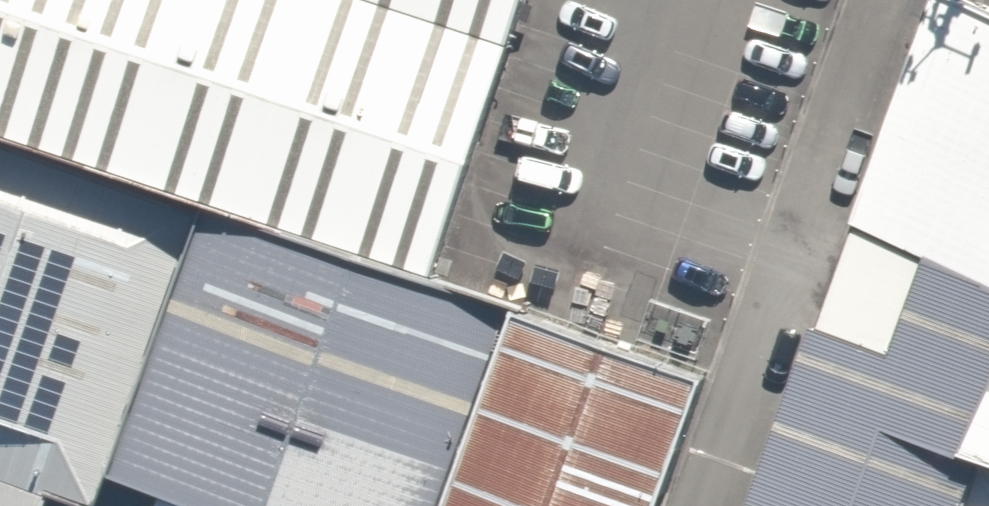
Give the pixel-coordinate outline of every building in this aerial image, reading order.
[(198,207),(420,277),(522,0),(0,0),(0,141),(198,207)] [(941,0),(929,0),(848,227),(922,264),(988,292),(988,21),(941,0)] [(46,495),(78,505),(94,505),(102,478),(198,207),(0,141),(0,480),(46,495)] [(102,478),(159,497),(186,505),(653,505),(703,371),(198,207),(102,478)] [(978,468),(953,460),(988,383),(988,292),(922,264),(885,356),(812,329),(745,505),(964,505),(978,468)] [(953,460),(978,468),(988,472),(988,383),(953,460)] [(978,468),(964,505),(988,505),(988,472),(978,468)] [(0,480),(0,505),(42,505),(46,495),(0,480)] [(159,497),(155,505),(186,505),(159,497)]
